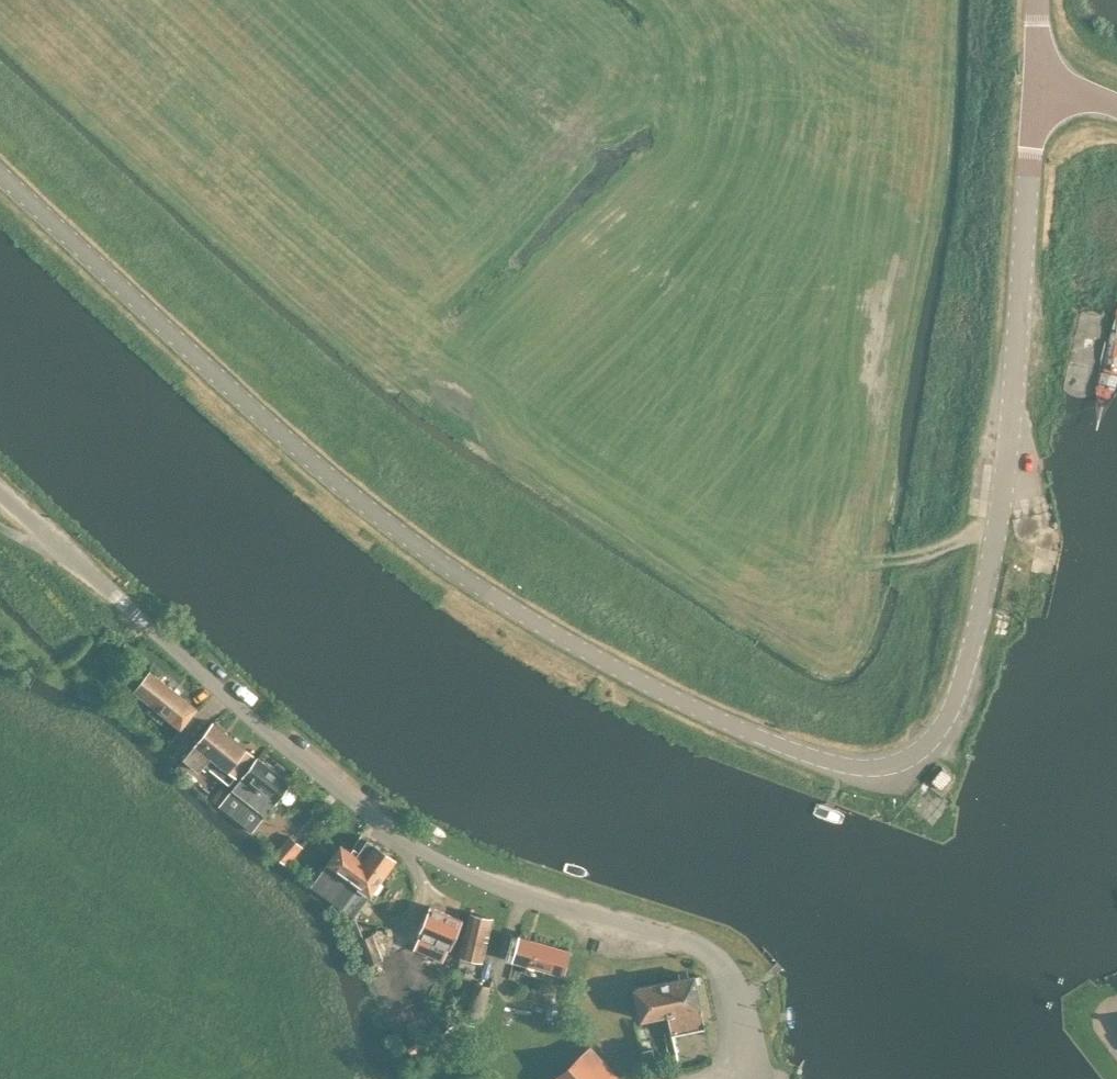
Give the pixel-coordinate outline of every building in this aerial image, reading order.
[(198,708),(195,706),(150,670),(134,690),(162,714),(181,728),(198,708)] [(229,771),(236,778),(255,756),(213,722),(183,758),(199,772),(211,758),(228,772),(229,771)] [(219,805),(219,806),(252,832),(291,783),(257,757),(229,793),(219,805)] [(940,767),(933,778),(944,786),(951,775),(940,767)] [(221,786),(211,799),(219,805),(229,793),(221,786)] [(274,854),(286,865),(302,848),(289,836),(274,854)] [(354,917),(395,860),(373,844),(367,840),(357,854),(340,844),(311,887),(354,917)] [(414,948),(424,952),(430,940),(448,948),(450,948),(462,920),(430,906),(418,934),(419,935),(414,948)] [(470,913),(460,957),(482,962),(493,919),(470,913)] [(374,934),(355,941),(363,967),(382,960),(374,934)] [(542,975),(543,969),(563,975),(570,951),(518,936),(512,961),(526,965),(524,970),(542,975)] [(705,1027),(695,976),(634,988),(640,1019),(668,1014),(672,1033),(705,1027)] [(476,983),(468,1009),(482,1013),(490,987),(476,983)] [(590,1046),(554,1078),(619,1078),(590,1046)] [(644,1058),(654,1056),(654,1055),(653,1048),(642,1050),(643,1055),(644,1058)]
